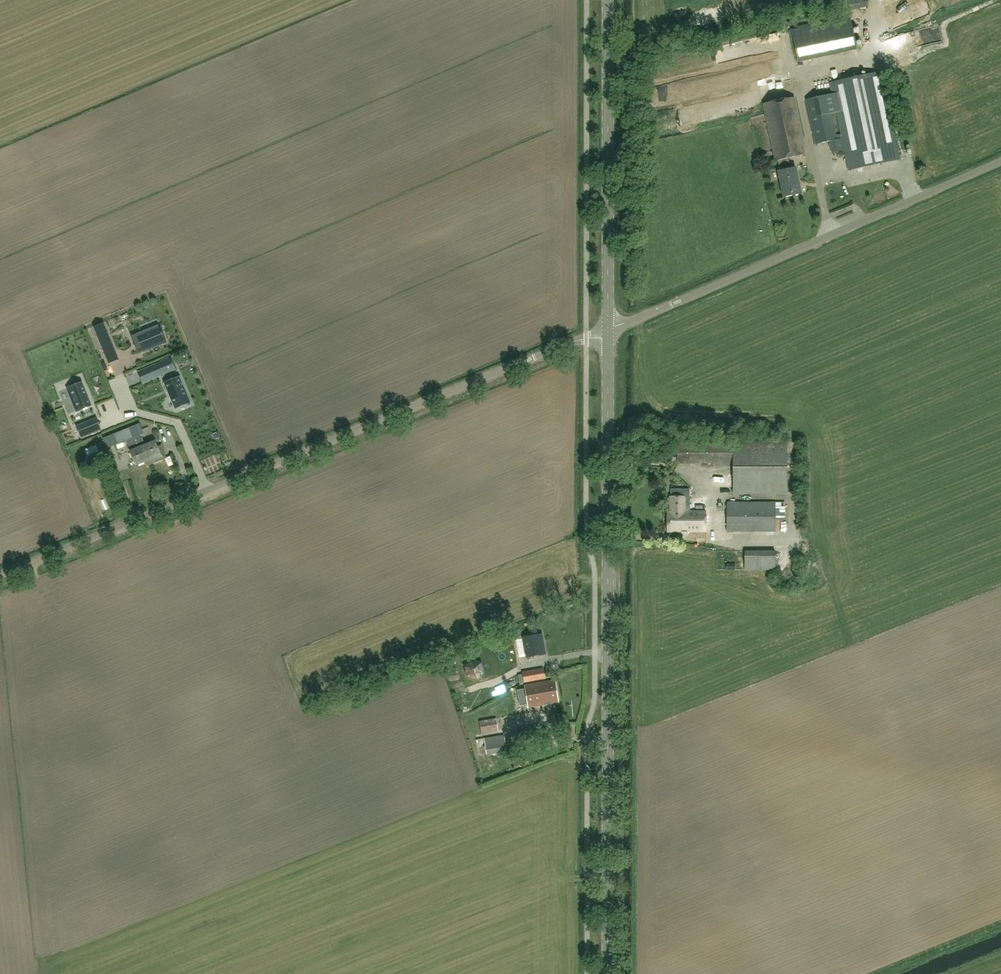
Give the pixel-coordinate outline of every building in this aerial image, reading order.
[(863,0),(853,0),(848,1),(849,11),(864,7),(863,0)] [(790,30),(797,62),(856,49),(849,17),(790,30)] [(849,170),(900,159),(881,71),(829,82),(831,94),(806,99),(815,144),(829,141),(831,152),(844,149),(849,170)] [(762,103),(774,161),(776,160),(779,171),(777,172),(783,197),(802,193),(797,167),(792,169),(790,157),(805,154),(804,146),(805,145),(795,97),(762,103)] [(151,327),(131,336),(137,350),(151,345),(152,347),(166,342),(160,328),(153,331),(151,327)] [(107,331),(97,335),(109,362),(118,358),(107,331)] [(156,364),(161,375),(175,369),(171,358),(156,364)] [(180,376),(164,383),(173,404),(187,398),(189,397),(183,383),(180,376)] [(82,381),(69,387),(78,410),(91,405),(92,406),(82,381)] [(163,419),(167,428),(174,425),(170,416),(163,419)] [(89,421),(83,424),(88,435),(94,432),(89,421)] [(140,424),(104,439),(108,448),(144,433),(140,424)] [(142,435),(127,440),(132,451),(131,451),(137,466),(149,461),(152,459),(146,445),(142,435)] [(720,468),(720,464),(732,464),(731,494),(787,494),(786,441),(732,440),(732,442),(676,442),(676,464),(715,464),(715,468),(720,468)] [(156,441),(146,445),(152,459),(149,461),(151,464),(166,458),(162,446),(158,447),(156,441)] [(105,467),(99,451),(87,456),(92,467),(97,465),(99,469),(105,467)] [(125,471),(118,473),(120,480),(127,477),(125,471)] [(669,497),(669,511),(667,511),(668,531),(706,531),(706,511),(685,511),(684,496),(669,497)] [(702,506),(702,497),(689,497),(689,506),(702,506)] [(726,532),(775,531),(775,502),(726,502),(726,532)] [(744,570),(776,570),(776,550),(744,550),(744,570)] [(785,563),(781,580),(789,582),(793,565),(785,563)] [(523,637),(523,638),(516,640),(519,657),(526,656),(526,657),(546,653),(542,634),(523,637)] [(463,647),(451,652),(453,658),(465,653),(463,647)] [(544,670),(530,672),(532,681),(545,678),(544,670)] [(532,681),(530,672),(523,673),(525,682),(532,681)] [(525,685),(528,707),(558,702),(554,680),(525,685)] [(497,718),(479,721),(482,734),(499,731),(497,718)] [(507,751),(504,735),(484,738),(487,754),(507,751)]
